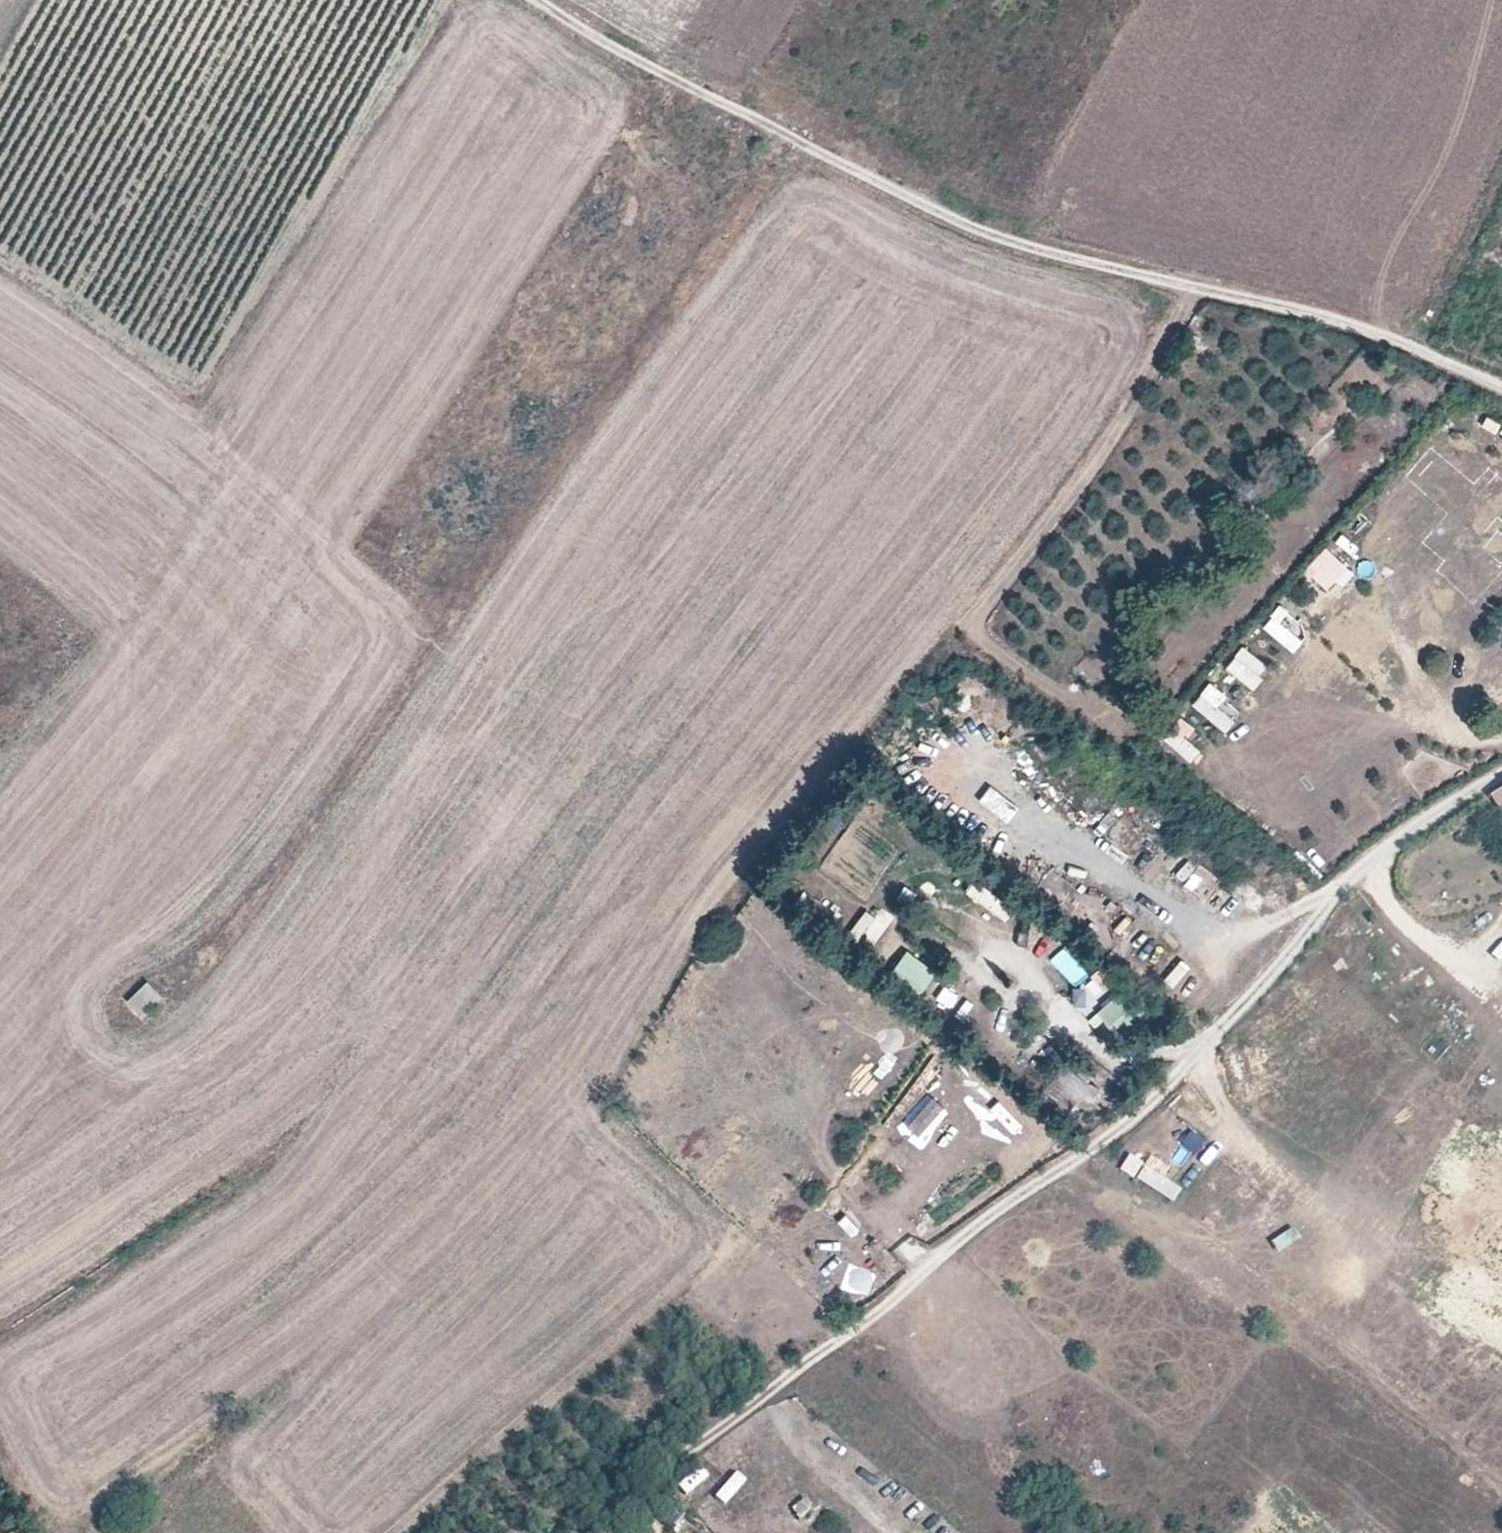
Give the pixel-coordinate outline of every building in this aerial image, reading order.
[(965,894),(1007,920),(1017,905),(974,879),(965,894)] [(875,942),(894,918),(883,909),(864,933),(875,942)] [(1063,947),(1050,959),(1075,985),(1088,973),(1063,947)] [(923,990),(937,971),(907,950),(893,969),(923,990)] [(160,996),(146,983),(126,1001),(140,1015),(160,996)] [(1117,990),(1096,1014),(1118,1033),(1139,1008),(1117,990)] [(1094,1072),(1070,1054),(1043,1089),(1062,1104),(1071,1110),(1076,1104),(1086,1111),(1100,1091),(1087,1082),(1094,1072)] [(1062,1104),(1043,1089),(1034,1100),(1053,1114),(1062,1104)] [(690,1495),(710,1474),(699,1464),(680,1486),(690,1495)] [(724,1504),(748,1482),(739,1472),(715,1494),(724,1504)]
